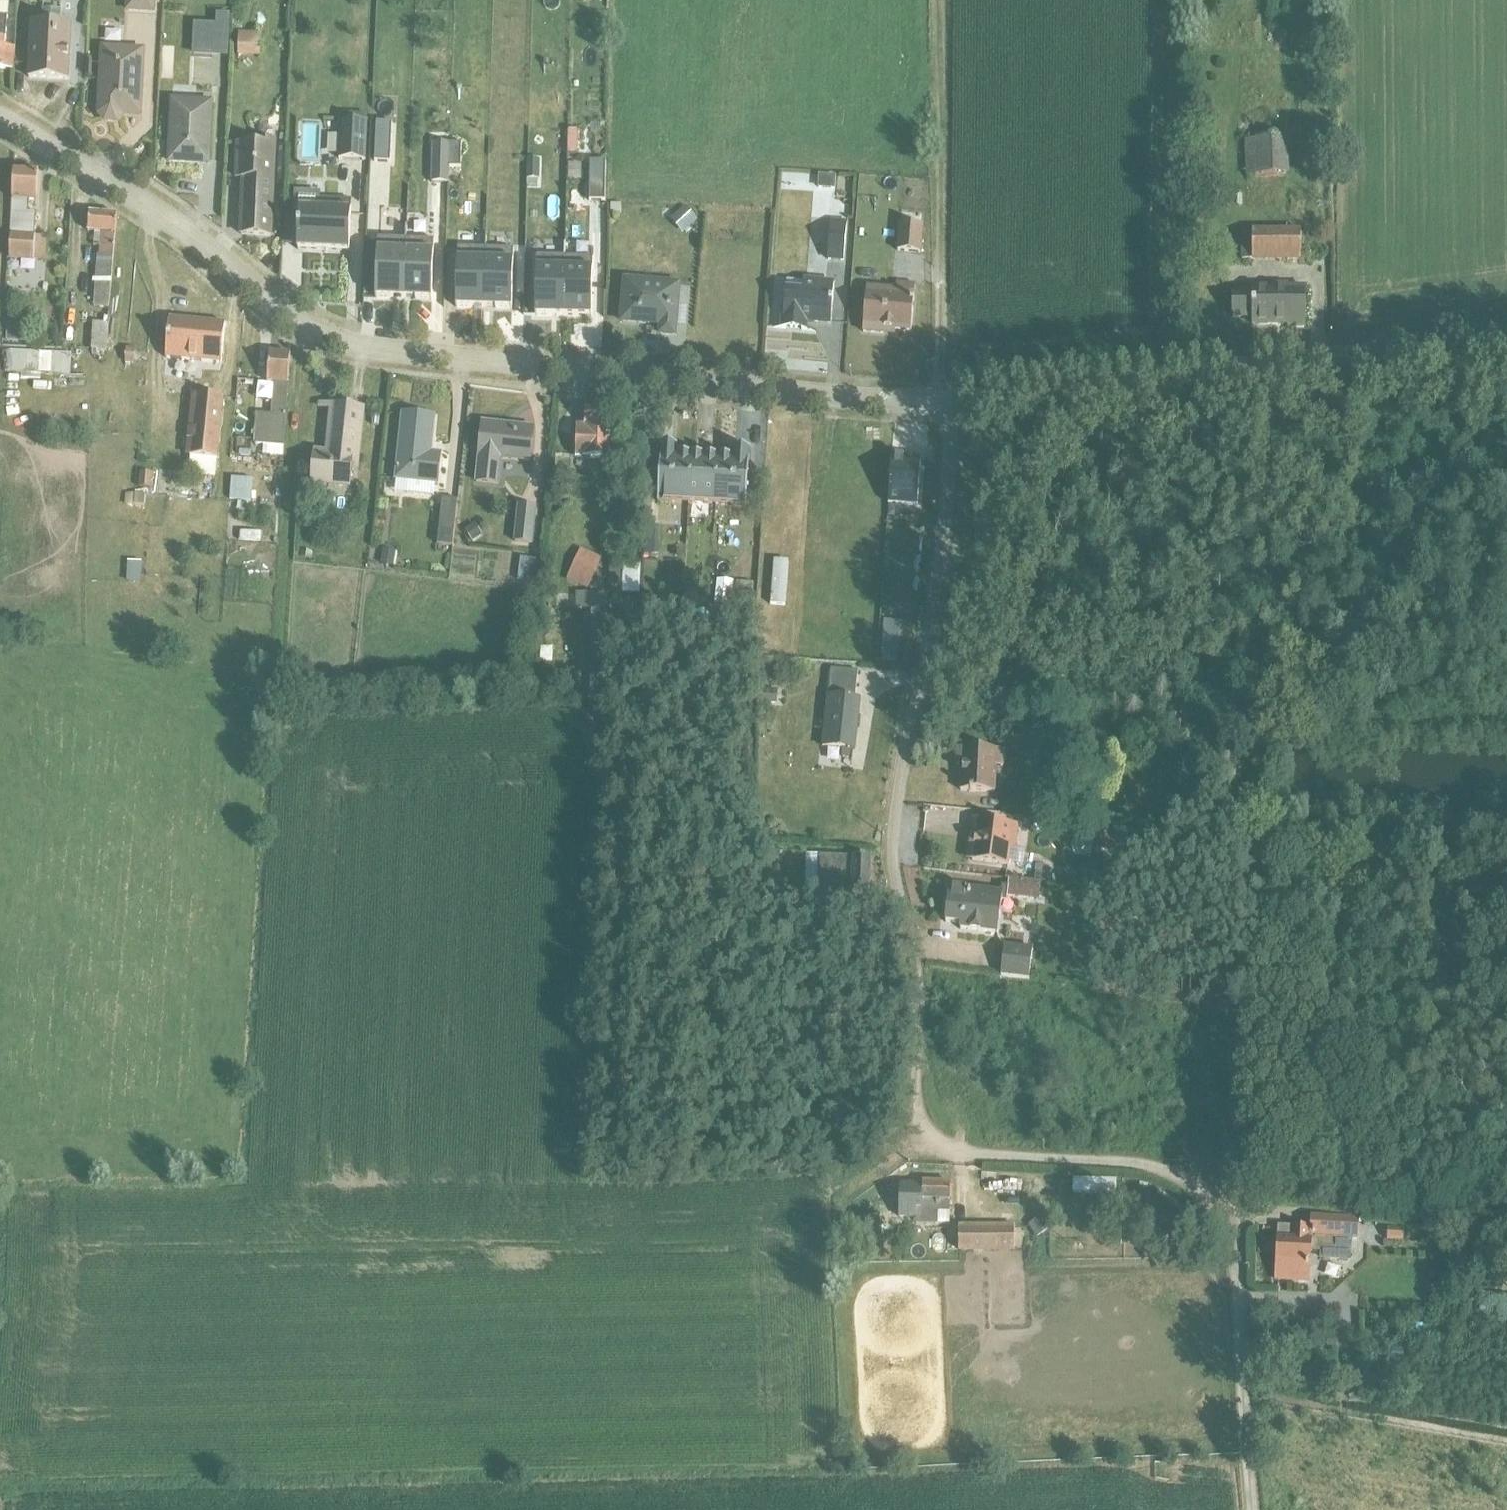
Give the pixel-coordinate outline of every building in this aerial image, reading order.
[(126,15),(156,16),(157,0),(127,0),(126,15)] [(13,71),(15,49),(6,48),(10,5),(0,4),(0,70),(13,71)] [(33,25),(30,80),(69,82),(72,27),(61,26),(62,12),(43,11),(42,25),(33,25)] [(218,16),(216,57),(229,57),(231,17),(218,16)] [(240,35),(238,58),(261,60),(262,37),(240,35)] [(103,48),(100,116),(106,123),(117,124),(124,117),(124,116),(124,112),(139,113),(140,113),(144,50),(103,48)] [(173,101),(170,164),(199,166),(199,162),(210,163),(213,103),(173,101)] [(342,118),(340,163),(366,164),(368,119),(342,118)] [(379,121),(375,205),(395,205),(398,122),(379,121)] [(584,158),(585,129),(573,129),(572,157),(584,158)] [(460,182),(462,142),(437,141),(435,181),(460,182)] [(1288,142),(1245,144),(1246,180),(1289,179),(1288,142)] [(237,146),(235,182),(244,183),(242,237),(271,239),(276,143),(256,143),(256,147),(237,146)] [(532,153),(532,187),(544,187),(544,153),(532,153)] [(595,158),(594,198),(611,199),(612,159),(595,158)] [(15,172),(10,262),(47,265),(48,239),(36,238),(37,215),(29,215),(30,204),(38,204),(40,174),(15,172)] [(819,177),(818,190),(834,191),(835,178),(819,177)] [(295,193),(294,212),(300,213),(298,253),(350,255),(352,203),(321,201),(321,194),(295,193)] [(686,210),(672,222),(683,236),(698,223),(686,210)] [(91,215),(89,235),(95,236),(94,249),(100,250),(100,257),(98,257),(97,270),(94,310),(110,311),(118,218),(91,215)] [(831,223),(828,265),(845,266),(848,224),(831,223)] [(899,225),(897,254),(922,257),(925,228),(899,225)] [(1301,232),(1242,232),(1242,262),(1301,262),(1301,232)] [(405,301),(407,242),(405,242),(379,241),(377,301),(393,302),(393,300),(402,301),(405,301)] [(407,242),(405,301),(416,301),(416,303),(432,304),(435,244),(407,242)] [(485,310),(487,252),(459,251),(457,311),(473,311),(473,310),(485,310)] [(487,252),(485,310),(496,311),(496,312),(513,313),(515,253),(487,252)] [(564,320),(565,260),(538,260),(536,319),(564,320)] [(565,260),(564,320),(592,320),(594,261),(565,260)] [(626,281),(622,325),(662,328),(661,337),(675,338),(680,286),(626,281)] [(788,284),(783,332),(806,334),(807,323),(816,324),(816,325),(832,327),(835,285),(804,282),(803,285),(788,284)] [(1251,292),(1232,292),(1232,320),(1252,320),(1252,328),(1288,328),(1288,330),(1306,330),(1306,288),(1288,288),(1288,286),(1277,285),(1277,288),(1252,287),(1251,292)] [(33,287),(16,286),(14,300),(32,302),(33,287)] [(867,290),(863,335),(884,337),(884,332),(912,335),(916,288),(897,286),(896,293),(867,290)] [(66,316),(63,353),(75,353),(77,317),(66,316)] [(171,321),(167,361),(223,367),(226,327),(171,321)] [(94,325),(92,353),(108,354),(110,327),(94,325)] [(5,354),(3,376),(72,379),(73,357),(63,356),(5,354)] [(136,354),(126,354),(125,368),(136,368),(136,354)] [(257,416),(255,447),(265,448),(264,458),(283,459),(291,357),(271,355),(268,387),(275,387),(272,417),(257,416)] [(192,460),(190,477),(216,481),(225,403),(197,400),(191,460),(192,460)] [(314,453),(310,489),(351,493),(354,475),(357,476),(364,414),(337,411),(334,411),(329,454),(314,453)] [(577,429),(575,461),(612,463),(614,413),(586,412),(585,428),(577,429)] [(398,485),(396,497),(435,501),(436,490),(439,490),(443,457),(432,456),(435,421),(404,418),(397,485),(398,485)] [(483,426),(477,488),(498,490),(502,464),(531,467),(534,432),(483,426)] [(689,509),(693,459),(677,458),(677,449),(663,448),(659,508),(689,509)] [(721,460),(717,511),(747,513),(750,453),(736,452),(736,461),(721,460)] [(236,475),(253,476),(254,457),(237,456),(236,475)] [(574,459),(556,459),(556,468),(569,468),(569,473),(574,473),(574,459)] [(693,459),(689,509),(697,510),(717,511),(721,460),(718,460),(700,459),(693,459)] [(892,460),(889,508),(918,510),(922,462),(892,460)] [(140,475),(140,490),(153,491),(154,476),(140,475)] [(131,491),(130,505),(150,507),(151,492),(131,491)] [(443,502),(438,548),(453,550),(459,505),(443,502)] [(518,510),(514,547),(534,549),(538,511),(518,510)] [(266,540),(267,529),(245,528),(245,539),(266,540)] [(476,528),(465,534),(474,547),(484,540),(476,528)] [(384,553),(382,568),(394,571),(397,555),(384,553)] [(582,553),(568,584),(589,594),(603,563),(582,553)] [(521,562),(519,587),(541,589),(543,565),(521,562)] [(128,563),(128,582),(141,583),(142,563),(128,563)] [(610,570),(609,616),(624,616),(624,597),(640,597),(641,570),(610,570)] [(591,596),(577,596),(577,613),(591,613),(591,696),(605,696),(605,597),(591,596)] [(554,652),(541,651),(541,681),(554,681),(554,652)] [(831,673),(822,753),(843,754),(843,763),(853,765),(860,704),(856,703),(859,676),(831,673)] [(777,694),(763,693),(763,706),(777,707),(777,694)] [(958,753),(957,769),(963,770),(961,796),(997,797),(998,772),(1005,772),(1006,755),(958,753)] [(973,824),(972,840),(976,840),(973,866),(1010,870),(1010,869),(1024,871),(1026,855),(1017,854),(1019,830),(973,824)] [(1098,835),(1097,851),(1156,854),(1157,835),(1113,831),(1113,836),(1098,835)] [(807,858),(806,890),(870,895),(873,863),(807,858)] [(950,890),(946,927),(961,928),(960,934),(998,938),(1002,906),(1008,907),(1008,901),(1039,905),(1041,887),(1009,883),(1008,890),(1002,890),(1001,896),(950,890)] [(1407,885),(1387,896),(1392,905),(1412,894),(1407,885)] [(1005,950),(1001,981),(1029,984),(1034,954),(1005,950)] [(917,1207),(917,1227),(939,1229),(939,1217),(951,1217),(952,1187),(924,1186),(923,1208),(917,1207)] [(1042,1220),(1029,1229),(1037,1241),(1051,1233),(1042,1220)] [(1279,1231),(1276,1284),(1309,1286),(1310,1256),(1320,1257),(1320,1265),(1352,1266),(1353,1244),(1359,1244),(1359,1222),(1311,1220),(1310,1232),(1279,1231)] [(992,1229),(946,1230),(946,1254),(1015,1253),(1015,1229),(992,1229)] [(1387,1231),(1387,1244),(1402,1244),(1403,1231),(1387,1231)] [(1481,1320),(1505,1328),(1506,1323),(1506,1302),(1489,1296),(1481,1320)] [(1403,1369),(1407,1354),(1394,1350),(1389,1366),(1403,1369)]
